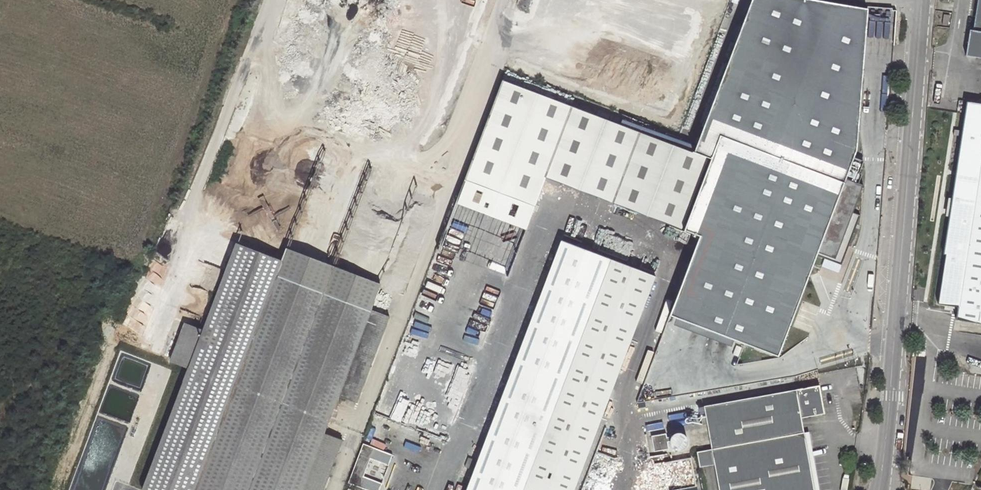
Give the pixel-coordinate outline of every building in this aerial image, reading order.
[(707,146),(728,154),(700,230),(712,235),(681,316),(788,353),(828,256),(838,261),(844,263),(863,215),(858,214),(868,185),(858,180),(868,150),(871,112),(879,8),(833,0),(762,0),(707,146)] [(970,29),(980,31),(980,0),(975,0),(970,29)] [(970,29),(967,29),(963,55),(980,58),(980,31),(970,29)] [(464,178),(533,204),(544,174),(571,104),(502,78),(464,178)] [(965,101),(942,254),(944,255),(941,279),(935,278),(933,292),(938,293),(937,305),(956,307),(954,319),(980,323),(980,104),(965,101)] [(571,104),(544,174),(681,226),(708,155),(571,104)] [(444,439),(533,204),(464,178),(375,413),(444,439)] [(656,275),(562,241),(468,489),(574,489),(656,275)] [(142,489),(322,489),(342,440),(324,433),(337,396),(356,404),(389,317),(370,309),(380,284),(284,248),(280,261),(235,244),(202,329),(183,322),(167,361),(187,367),(181,382),(151,371),(143,394),(172,406),(142,489)] [(703,407),(711,450),(803,433),(800,418),(823,414),(818,386),(703,407)] [(718,489),(814,489),(806,450),(803,433),(711,450),(718,489)] [(697,452),(699,464),(713,461),(711,450),(697,452)] [(469,456),(466,466),(471,468),(475,458),(469,456)]
